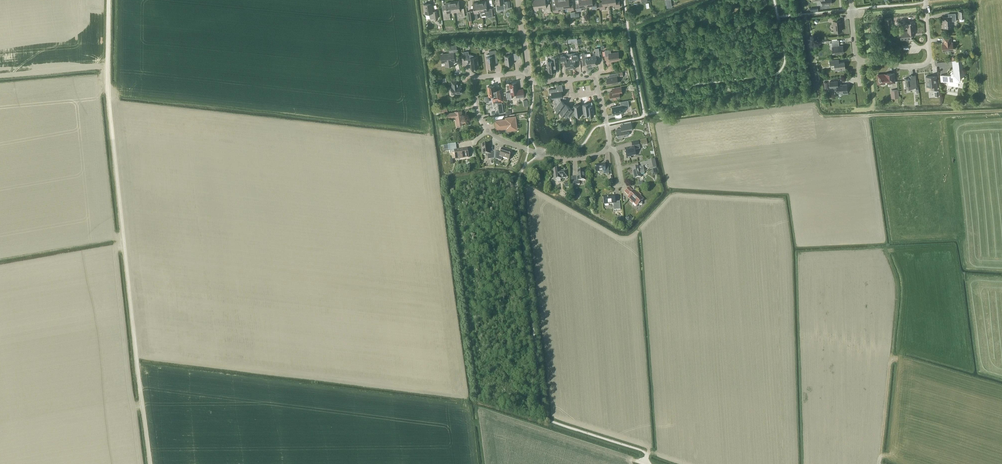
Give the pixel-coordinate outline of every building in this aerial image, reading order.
[(497,4),(496,4),(497,11),(505,10),(505,8),(508,8),(507,1),(504,2),(504,0),(496,0),(497,4)] [(551,12),(550,4),(546,4),(545,0),(533,0),(534,8),(544,7),(544,13),(551,12)] [(556,1),(552,1),(554,12),(559,12),(558,8),(563,7),(562,0),(556,0),(556,1)] [(563,7),(568,6),(569,10),(574,10),(573,3),(570,3),(569,0),(562,0),(563,7)] [(586,6),(585,0),(575,0),(577,11),(582,10),(581,7),(586,6)] [(597,8),(596,2),(593,2),(592,0),(585,0),(586,6),(592,5),(592,9),(597,8)] [(609,4),(609,0),(602,0),(602,3),(599,3),(600,9),(605,9),(605,5),(609,4)] [(459,17),(465,16),(464,8),(460,9),(459,1),(452,2),(454,12),(458,11),(459,17)] [(488,17),(492,16),(491,8),(487,9),(486,1),(480,2),(481,12),(481,15),(486,15),(488,17)] [(449,13),(454,12),(452,2),(446,3),(447,11),(443,11),(444,19),(450,18),(449,13)] [(477,13),(481,12),(480,2),(473,3),(474,11),(467,12),(468,20),(478,19),(477,13)] [(434,19),(438,18),(437,11),(433,11),(433,12),(432,3),(424,4),(425,14),(430,13),(430,19),(434,18),(434,19)] [(952,21),(956,21),(956,13),(948,14),(948,17),(943,18),(943,23),(944,23),(944,29),(952,29),(951,24),(952,24),(952,21)] [(834,31),(841,31),(840,20),(838,20),(838,17),(829,17),(829,21),(833,21),(834,31)] [(913,34),(916,34),(914,21),(910,21),(910,23),(905,23),(906,23),(907,23),(908,31),(902,32),(901,31),(902,36),(900,36),(901,40),(912,39),(911,36),(913,34)] [(943,51),(953,50),(952,42),(951,42),(950,37),(943,38),(944,43),(942,43),(943,50),(943,51)] [(833,54),(844,53),(843,45),(838,46),(838,43),(839,43),(839,39),(831,40),(832,43),(833,43),(833,46),(832,46),(833,54)] [(596,57),(600,57),(599,48),(595,49),(596,53),(593,53),(594,56),(591,56),(592,66),(597,65),(596,57)] [(610,61),(620,59),(619,52),(611,53),(611,49),(605,50),(605,56),(609,56),(610,61)] [(486,55),(487,57),(486,57),(488,67),(488,68),(488,67),(494,66),(494,67),(495,67),(494,66),(494,63),(498,62),(496,50),(489,51),(490,54),(486,55)] [(453,60),(454,59),(454,53),(441,55),(442,61),(445,61),(446,66),(453,65),(453,60)] [(513,60),(518,59),(517,53),(511,54),(511,55),(505,56),(506,64),(513,63),(513,60)] [(571,69),(569,59),(569,53),(566,54),(563,54),(560,55),(561,62),(564,61),(565,70),(571,69)] [(572,53),(569,53),(569,59),(571,69),(576,68),(575,61),(575,59),(578,59),(578,53),(574,53),(572,54),(572,53)] [(591,56),(587,57),(587,53),(585,54),(585,53),(581,53),(582,59),(585,59),(586,67),(592,66),(591,56)] [(472,68),(479,67),(478,56),(470,57),(472,68)] [(558,67),(558,63),(557,57),(552,58),(553,61),(547,62),(549,72),(556,71),(555,67),(558,67)] [(835,70),(845,69),(844,62),(839,62),(839,59),(830,60),(830,66),(834,66),(835,70)] [(959,80),(960,80),(960,78),(958,61),(952,62),(953,72),(952,72),(951,73),(951,74),(941,75),(941,81),(949,81),(950,81),(958,82),(959,80)] [(617,77),(619,76),(618,73),(609,74),(610,78),(607,78),(608,85),(618,83),(617,77)] [(888,83),(895,82),(894,73),(887,74),(878,75),(878,83),(885,83),(886,83),(887,83),(888,83)] [(905,88),(916,87),(915,75),(909,76),(909,78),(905,79),(905,88)] [(931,89),(937,89),(936,76),(925,77),(926,86),(931,86),(931,89)] [(462,93),(461,85),(459,86),(458,80),(451,81),(452,87),(451,87),(452,94),(462,93)] [(843,94),(847,94),(847,84),(838,85),(837,81),(829,82),(830,88),(836,87),(837,93),(843,92),(843,94)] [(524,96),(523,89),(523,90),(518,90),(517,82),(509,83),(511,92),(507,93),(506,92),(507,99),(508,99),(507,99),(511,98),(511,99),(512,99),(511,94),(516,93),(516,97),(524,96)] [(488,86),(489,96),(493,95),(494,102),(503,100),(501,89),(497,90),(495,91),(494,86),(488,86)] [(613,92),(609,92),(611,99),(620,97),(619,93),(622,93),(621,87),(612,88),(613,92)] [(552,98),(554,98),(560,97),(562,97),(561,91),(563,91),(562,88),(549,90),(549,93),(551,93),(552,98)] [(561,100),(560,97),(554,98),(555,107),(556,107),(555,109),(560,112),(566,104),(561,100),(561,101),(561,100)] [(629,107),(628,102),(633,101),(633,99),(620,102),(621,105),(612,107),(613,115),(615,114),(616,117),(615,117),(616,118),(618,118),(619,118),(620,117),(621,117),(622,116),(621,113),(624,113),(623,108),(629,107)] [(590,116),(594,116),(592,102),(589,102),(589,104),(583,105),(584,114),(584,115),(590,114),(590,116)] [(571,108),(566,104),(560,112),(565,116),(565,115),(568,118),(570,115),(575,114),(574,108),(571,108)] [(584,114),(583,105),(580,106),(580,105),(574,106),(574,108),(575,114),(575,116),(581,115),(581,114),(584,114)] [(463,123),(466,123),(465,118),(463,118),(461,110),(455,111),(455,112),(448,113),(448,118),(456,117),(457,125),(463,124),(464,124),(463,123)] [(507,130),(517,129),(516,124),(515,124),(514,117),(515,117),(512,117),(511,117),(509,117),(508,118),(508,119),(495,121),(496,129),(507,128),(507,130)] [(627,131),(632,130),(631,123),(621,125),(621,129),(616,129),(618,139),(622,138),(622,136),(628,135),(627,131)] [(625,149),(627,159),(632,158),(631,156),(636,155),(635,150),(640,149),(638,142),(631,143),(632,147),(633,148),(625,149)] [(456,159),(468,158),(467,149),(457,150),(456,144),(450,145),(451,153),(455,152),(456,159)] [(494,159),(495,152),(490,152),(489,145),(481,145),(482,155),(487,155),(488,160),(494,159)] [(509,159),(511,152),(502,149),(501,154),(496,152),(496,159),(501,161),(502,157),(509,159)] [(657,168),(655,159),(647,161),(649,169),(657,168)] [(608,168),(606,168),(605,164),(595,165),(596,172),(604,172),(604,175),(609,174),(608,168)] [(634,179),(641,177),(640,174),(644,173),(643,166),(639,167),(632,168),(634,179)] [(562,179),(568,178),(567,171),(561,171),(561,169),(553,170),(554,180),(562,179)] [(572,186),(580,185),(579,181),(586,180),(584,170),(578,171),(578,176),(571,177),(572,186)] [(637,194),(634,191),(633,192),(629,188),(625,192),(629,197),(628,198),(631,200),(630,201),(632,204),(633,203),(637,206),(638,205),(642,205),(642,201),(643,200),(640,196),(641,195),(638,193),(637,194)] [(621,210),(620,209),(620,202),(615,202),(615,196),(608,197),(608,196),(603,196),(604,205),(613,204),(614,211),(621,210)]
